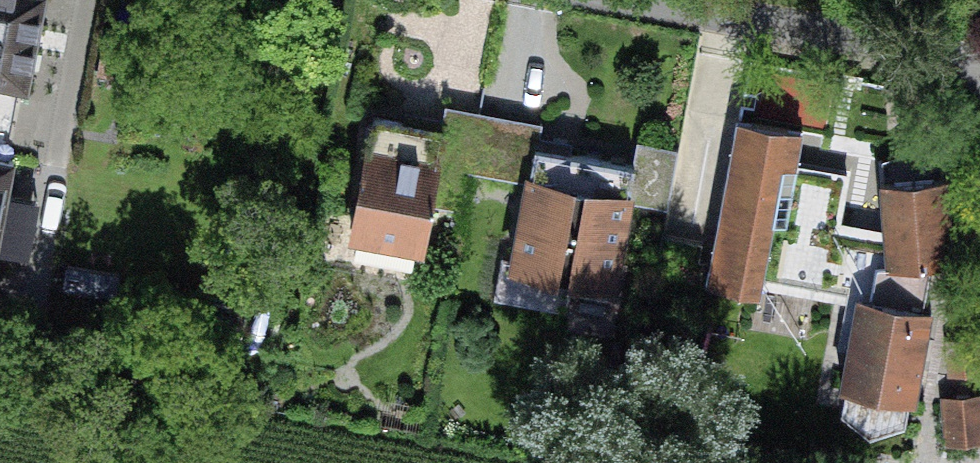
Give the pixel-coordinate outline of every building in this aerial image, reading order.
[(29,111),(49,0),(0,0),(0,106),(29,111)] [(864,76),(748,54),(703,285),(819,307),(864,76)] [(368,119),(346,236),(423,250),(432,203),(445,134),(440,133),(368,119)] [(611,312),(633,193),(638,166),(570,153),(536,146),(531,174),(525,173),(523,180),(502,291),(611,312)] [(0,167),(0,233),(11,169),(0,167)] [(951,285),(944,189),(879,194),(885,289),(951,285)] [(841,226),(829,275),(868,285),(881,236),(841,226)] [(931,330),(851,314),(833,410),(913,425),(931,330)] [(941,400),(944,454),(979,452),(979,398),(941,400)]
